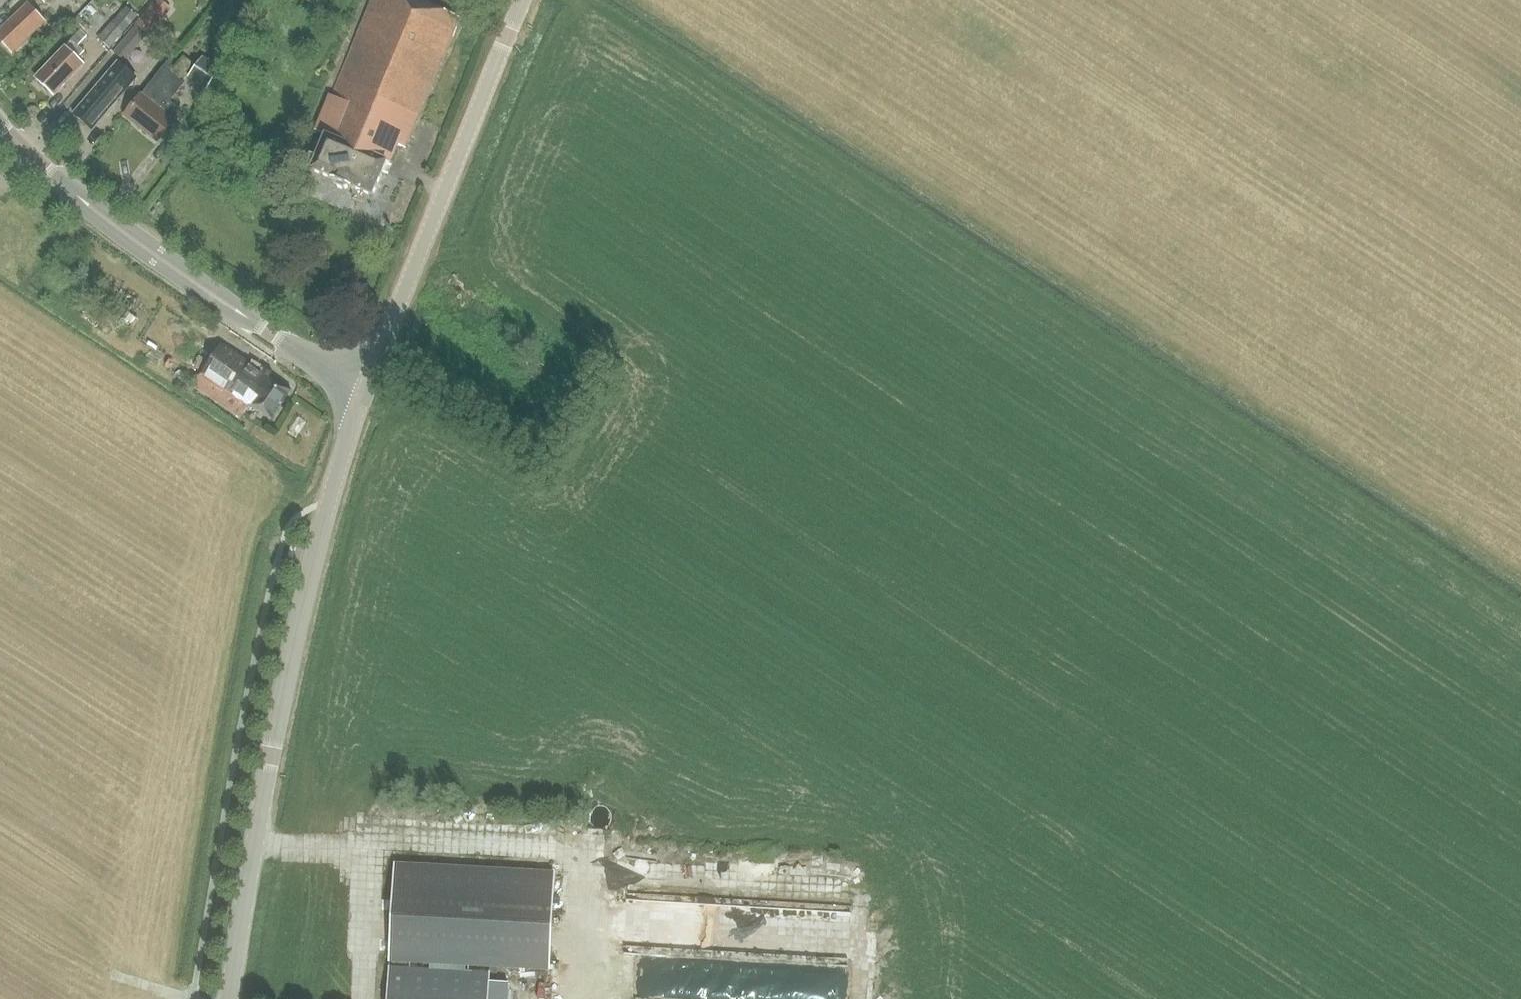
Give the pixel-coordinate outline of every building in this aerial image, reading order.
[(147,34),(150,36),(172,10),(160,0),(156,0),(136,24),(147,34)] [(464,20),(421,0),(374,0),(326,116),(331,119),(328,134),(329,135),(313,170),(336,179),(337,187),(347,191),(355,187),(373,195),(388,162),(393,163),(402,141),(410,144),(464,20)] [(46,22),(27,2),(0,29),(0,40),(14,54),(46,22)] [(110,49),(138,17),(126,7),(98,39),(110,49)] [(124,61),(147,34),(136,24),(113,51),(124,61)] [(53,97),(84,65),(78,59),(83,54),(77,47),(85,38),(79,32),(35,80),(53,97)] [(205,56),(190,77),(209,91),(224,70),(221,67),(227,58),(219,52),(213,61),(205,56)] [(143,96),(126,116),(146,133),(151,127),(162,137),(174,123),(169,118),(176,109),(169,104),(185,84),(179,80),(193,62),(184,55),(170,73),(163,67),(142,95),(143,96)] [(99,86),(73,116),(93,132),(118,102),(116,101),(122,93),(123,94),(135,80),(117,64),(105,78),(106,79),(100,86),(99,86)] [(251,405),(250,406),(272,420),(292,390),(270,376),(270,377),(222,345),(204,373),(251,405)] [(616,861),(616,829),(544,828),(544,842),(524,842),(524,827),(494,827),(494,835),(509,835),(509,861),(616,861)] [(555,871),(395,862),(389,962),(469,966),(469,970),(490,971),(490,967),(550,971),(555,871)] [(845,905),(845,875),(764,874),(764,886),(778,886),(778,904),(845,905)]
